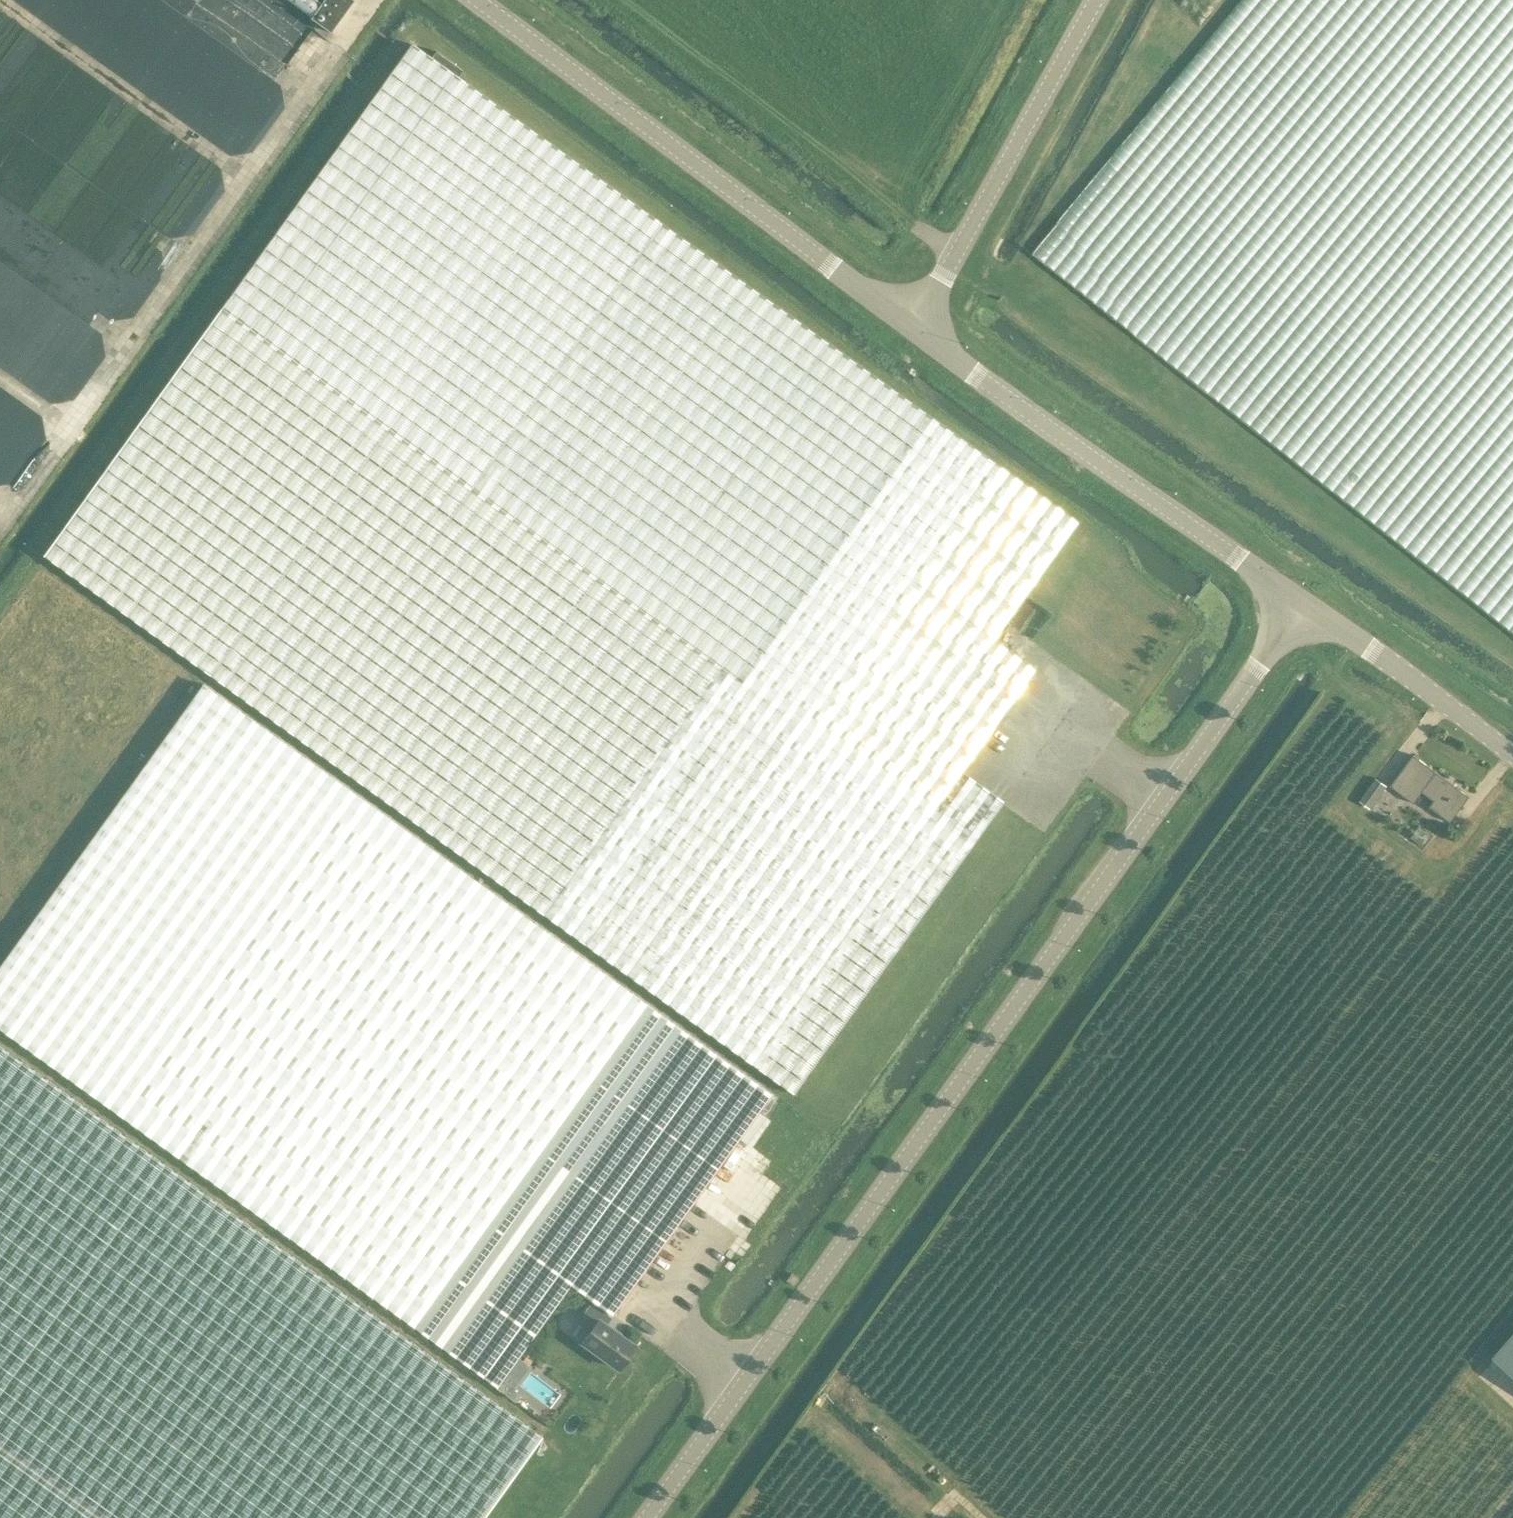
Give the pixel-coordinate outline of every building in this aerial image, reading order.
[(330,32),(353,0),(323,0),(310,18),(330,32)] [(1030,255),(1512,633),(1512,0),(1241,0),(1030,255)] [(993,639),(1025,594),(1029,589),(1077,522),(411,44),(220,308),(43,555),(205,671),(793,1093),(1003,801),(961,771),(1035,669),(993,639)] [(457,76),(462,69),(436,51),(431,57),(457,76)] [(521,913),(199,682),(0,959),(0,1029),(497,1387),(571,1284),(612,1314),(771,1094),(521,913)] [(1413,803),(1421,792),(1433,801),(1429,806),(1450,822),(1468,796),(1412,755),(1390,786),(1413,803)] [(1387,786),(1375,778),(1359,801),(1370,809),(1387,786)] [(541,1436),(0,1046),(0,1517),(482,1517),(541,1436)] [(618,1368),(635,1345),(605,1324),(610,1318),(590,1304),(583,1314),(595,1323),(582,1342),(618,1368)] [(1492,1357),(1512,1375),(1512,1333),(1492,1357)]
